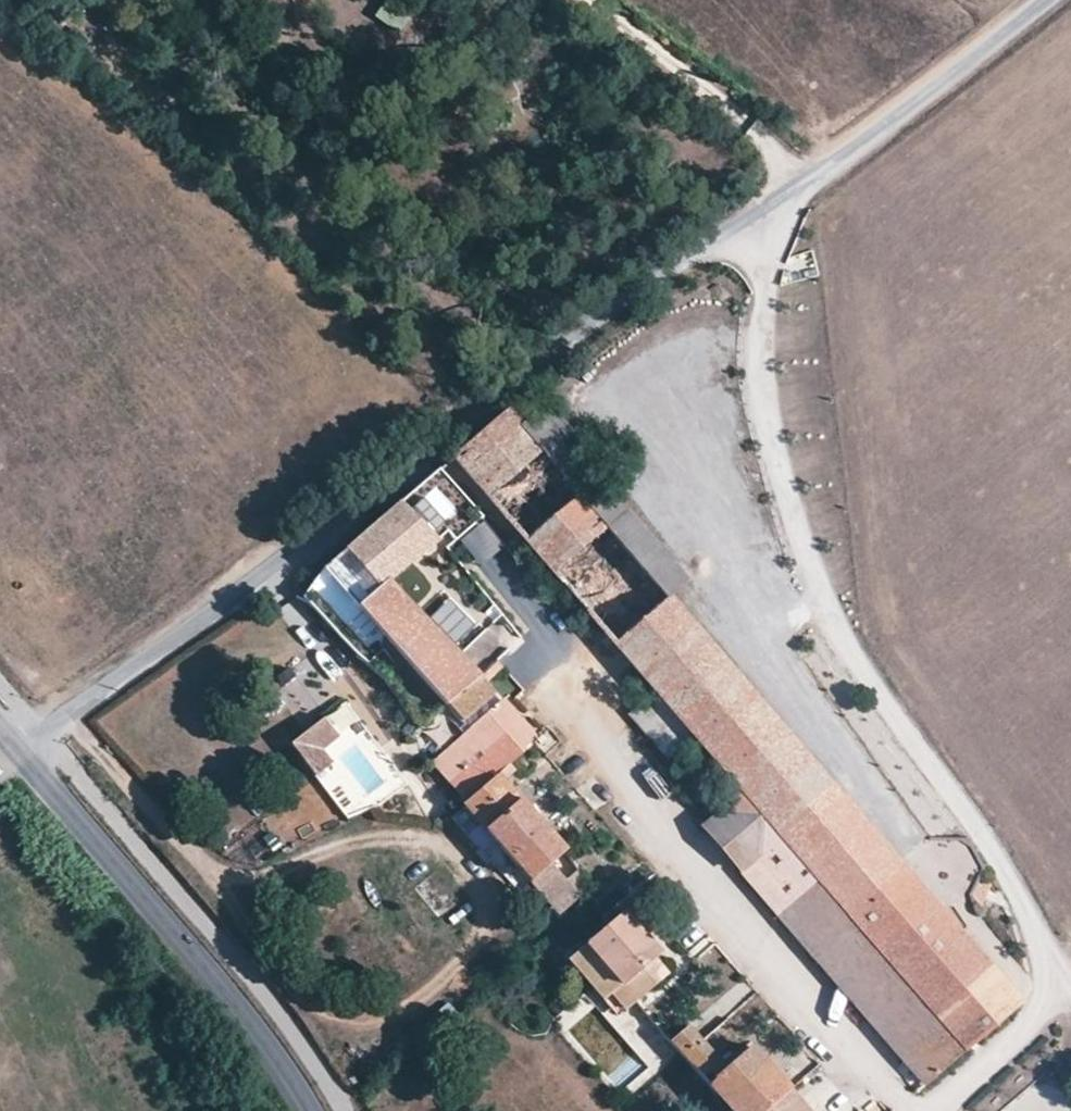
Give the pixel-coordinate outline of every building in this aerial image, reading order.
[(529,417),(541,407),(528,392),(522,396),(516,402),(529,417)] [(516,402),(450,458),(507,523),(703,751),(741,796),(709,823),(702,830),(775,914),(814,881),(776,836),(835,785),(673,595),(523,422),(529,417),(516,402)] [(523,422),(673,595),(690,579),(575,447),(576,435),(547,402),(541,407),(529,417),(523,422)] [(463,492),(440,467),(399,502),(424,528),(463,492)] [(393,582),(437,542),(424,528),(399,502),(372,525),(322,568),(358,607),(423,679),(447,706),(481,676),(480,675),(463,657),(411,601),(393,582)] [(458,539),(482,568),(508,547),(484,518),(458,539)] [(462,642),(476,621),(445,600),(431,622),(462,642)] [(321,706),(319,681),(304,682),(302,667),(279,670),(283,710),(321,706)] [(447,706),(460,720),(493,691),(481,676),(447,706)] [(680,731),(648,698),(629,716),(661,749),(680,731)] [(741,796),(703,751),(671,779),(709,823),(741,796)] [(528,883),(565,850),(499,773),(462,807),(528,883)] [(776,836),(814,881),(775,914),(811,956),(910,871),(835,785),(776,836)] [(923,1086),(1023,1003),(910,871),(811,956),(923,1086)] [(624,911),(584,946),(620,988),(661,953),(624,911)] [(706,1084),(725,1068),(688,1025),(670,1041),(706,1084)] [(793,1090),(753,1044),(725,1068),(706,1084),(704,1086),(726,1110),(768,1110),(793,1090)] [(768,1110),(810,1110),(793,1090),(768,1110)]
